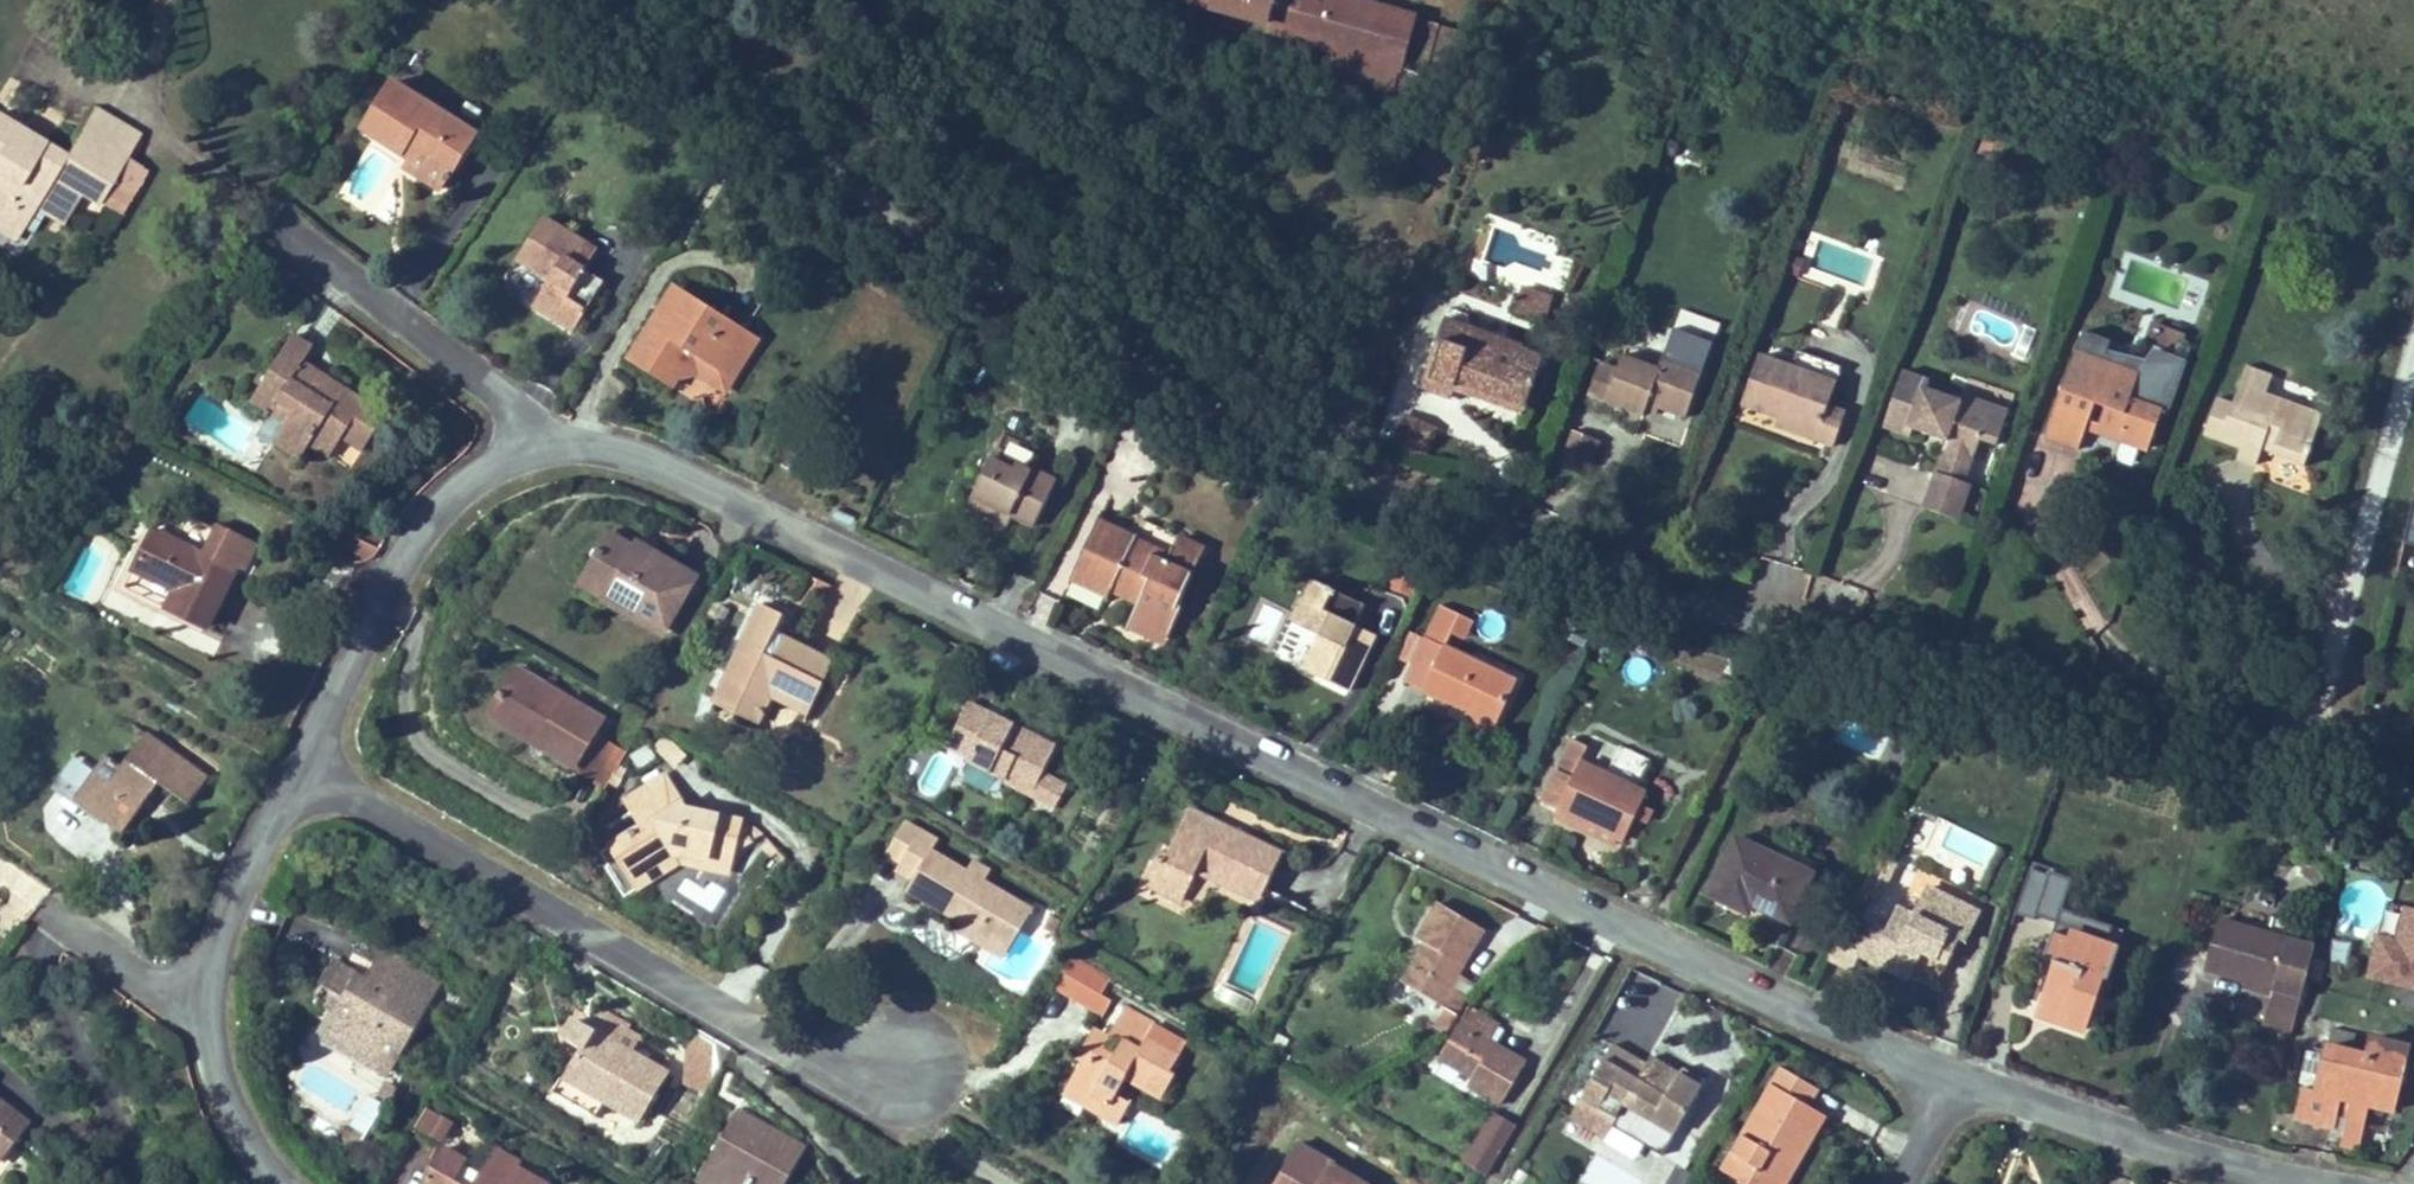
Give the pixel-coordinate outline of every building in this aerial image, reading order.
[(1440,27),(1440,26),(1436,23),(1355,0),(1189,0),(1269,22),(1267,28),(1332,46),(1321,86),(1419,114),(1426,76),(1440,27)] [(1462,81),(1477,35),(1440,27),(1426,76),(1462,81)] [(406,167),(442,190),(478,135),(395,82),(365,129),(403,153),(409,144),(417,150),(414,153),(415,154),(406,167)] [(17,240),(24,228),(34,234),(46,212),(55,218),(72,188),(83,194),(100,205),(128,158),(141,136),(95,109),(74,143),(82,147),(73,161),(66,157),(43,144),(39,150),(23,140),(27,134),(0,118),(0,230),(17,240)] [(43,144),(27,134),(23,140),(39,150),(43,144)] [(73,161),(82,147),(74,143),(66,157),(73,161)] [(121,217),(149,170),(128,158),(100,205),(121,217)] [(55,218),(65,224),(83,194),(72,188),(55,218)] [(577,264),(589,245),(545,217),(518,259),(551,279),(534,306),(575,331),(606,282),(587,270),(577,264)] [(577,264),(587,270),(599,251),(589,245),(577,264)] [(677,284),(651,326),(665,335),(692,294),(677,284)] [(1519,286),(1515,315),(1550,320),(1554,291),(1519,286)] [(695,354),(735,379),(761,338),(692,294),(665,335),(651,326),(630,359),(674,387),(687,366),(695,354)] [(1450,309),(1446,320),(1465,327),(1469,315),(1450,309)] [(1527,405),(1545,355),(1465,327),(1446,320),(1425,377),(1457,389),(1460,380),(1527,405)] [(295,336),(253,401),(268,410),(264,417),(269,419),(258,436),(269,444),(273,439),(277,442),(277,443),(302,459),(310,446),(327,456),(340,435),(365,451),(390,412),(367,398),(366,401),(333,380),(325,391),(311,382),(319,371),(305,362),(314,348),(295,336)] [(2093,349),(2091,355),(2140,373),(2142,366),(2093,349)] [(2102,434),(2115,439),(2123,436),(2143,443),(2152,439),(2167,397),(2135,385),(2139,375),(2140,373),(2091,355),(2077,350),(2047,435),(2080,446),(2086,429),(2096,403),(2112,409),(2102,434)] [(1799,351),(1793,367),(1837,383),(1843,367),(1799,351)] [(695,354),(687,366),(727,392),(735,379),(695,354)] [(1687,419),(1704,371),(1664,357),(1660,368),(1624,355),(1618,369),(1606,402),(1645,416),(1646,412),(1649,405),(1659,409),(1687,419)] [(1816,439),(1835,446),(1847,413),(1829,406),(1837,383),(1793,367),(1760,355),(1743,403),(1781,417),(1819,431),(1816,439)] [(1588,396),(1606,402),(1618,369),(1600,363),(1588,396)] [(2307,460),(2324,414),(2267,394),(2274,375),(2247,366),(2233,403),(2218,398),(2206,430),(2243,443),(2241,448),(2238,457),(2257,464),(2262,450),(2264,445),(2307,460)] [(1999,445),(2011,411),(1965,395),(1963,400),(1929,388),(1933,380),(1906,370),(1886,426),(1912,436),(1915,428),(1932,434),(1934,428),(1951,435),(1949,440),(1925,507),(1960,520),(1973,484),(1967,482),(1953,477),(1962,453),(1975,458),(1982,439),(1999,445)] [(311,382),(325,391),(333,380),(319,371),(311,382)] [(2135,385),(2167,397),(2171,387),(2139,375),(2135,385)] [(1453,399),(1457,389),(1425,377),(1421,388),(1453,399)] [(1460,380),(1457,389),(1524,413),(1527,405),(1460,380)] [(2096,403),(2086,429),(2102,434),(2112,409),(2096,403)] [(1649,405),(1646,412),(1657,415),(1659,409),(1649,405)] [(1819,431),(1781,417),(1778,426),(1816,439),(1819,431)] [(1949,440),(1951,435),(1934,428),(1932,434),(1949,440)] [(1570,429),(1556,462),(1587,474),(1600,441),(1570,429)] [(2243,443),(2206,430),(2204,435),(2241,448),(2243,443)] [(2123,436),(2115,439),(2141,448),(2143,443),(2123,436)] [(2305,466),(2307,460),(2264,445),(2262,450),(2305,466)] [(1967,482),(1975,458),(1962,453),(1953,477),(1967,482)] [(974,497),(1013,516),(1036,527),(1057,481),(1032,469),(1031,472),(994,454),(974,497)] [(969,506),(1009,525),(1013,516),(974,497),(969,506)] [(204,555),(216,531),(169,509),(158,533),(204,555)] [(836,512),(832,519),(851,527),(855,520),(836,512)] [(1128,626),(1147,635),(1151,626),(1168,634),(1170,635),(1183,608),(1179,606),(1201,560),(1174,548),(1170,556),(1167,564),(1123,543),(1127,535),(1098,522),(1071,577),(1110,596),(1114,588),(1117,582),(1133,590),(1134,588),(1144,593),(1140,600),(1128,626)] [(158,533),(155,531),(150,541),(127,588),(207,627),(209,628),(239,567),(243,568),(254,546),(217,528),(216,531),(204,555),(158,533)] [(599,554),(603,556),(615,535),(610,532),(598,553),(599,554)] [(633,605),(670,626),(699,576),(655,551),(651,558),(636,549),(637,547),(636,547),(615,535),(603,556),(599,554),(583,580),(598,588),(605,599),(604,600),(604,601),(627,615),(633,605)] [(1167,564),(1170,556),(1127,535),(1123,543),(1167,564)] [(1174,548),(1201,560),(1206,550),(1179,537),(1174,548)] [(127,588),(150,541),(143,538),(118,591),(204,633),(207,627),(127,588)] [(636,549),(651,558),(655,551),(639,542),(636,547),(637,547),(636,549)] [(1395,570),(1388,587),(1412,597),(1420,580),(1395,570)] [(583,580),(580,586),(604,600),(605,599),(598,588),(583,580)] [(1305,670),(1350,691),(1372,645),(1351,635),(1357,625),(1366,605),(1314,580),(1293,622),(1321,636),(1305,670)] [(1117,582),(1114,588),(1140,600),(1144,593),(1134,588),(1133,590),(1117,582)] [(1073,583),(1068,593),(1098,609),(1104,598),(1073,583)] [(1249,638),(1269,646),(1283,612),(1263,603),(1249,638)] [(633,605),(627,615),(664,636),(670,626),(633,605)] [(759,725),(771,700),(760,695),(767,679),(780,685),(779,688),(815,705),(835,664),(799,646),(798,649),(775,637),(785,616),(762,605),(718,699),(739,709),(737,714),(759,725)] [(1456,627),(1453,633),(1465,639),(1472,624),(1442,609),(1438,618),(1456,627)] [(1477,710),(1498,720),(1516,682),(1446,648),(1453,633),(1456,627),(1438,618),(1407,682),(1460,708),(1463,703),(1477,710)] [(1351,635),(1372,645),(1377,634),(1357,625),(1351,635)] [(1147,635),(1164,643),(1168,634),(1151,626),(1147,635)] [(618,766),(626,753),(595,735),(604,720),(517,670),(495,707),(545,735),(538,747),(606,786),(609,782),(614,773),(618,766)] [(760,695),(771,700),(772,696),(811,714),(815,705),(779,688),(780,685),(767,679),(760,695)] [(715,704),(737,714),(739,709),(718,699),(715,704)] [(1057,748),(1019,729),(1006,723),(969,704),(947,748),(969,759),(968,762),(1005,780),(1008,775),(1041,791),(1037,798),(1057,808),(1067,787),(1043,775),(1057,748)] [(495,707),(489,718),(538,747),(545,735),(495,707)] [(1492,734),(1498,720),(1477,710),(1470,724),(1492,734)] [(1006,723),(1019,729),(1021,723),(1009,717),(1006,723)] [(190,773),(194,767),(146,733),(123,766),(108,755),(76,798),(124,833),(143,806),(138,802),(155,779),(190,804),(205,783),(190,773)] [(655,748),(673,767),(686,755),(667,735),(655,748)] [(1543,802),(1566,813),(1624,841),(1636,817),(1641,806),(1647,795),(1638,791),(1607,776),(1581,764),(1589,747),(1573,740),(1543,802)] [(1607,776),(1638,791),(1652,761),(1621,746),(1607,776)] [(627,771),(618,766),(614,773),(609,782),(617,787),(627,771)] [(190,773),(205,783),(209,778),(194,767),(190,773)] [(640,791),(658,819),(683,803),(685,802),(668,774),(640,791)] [(1004,782),(1037,798),(1041,791),(1008,775),(1005,780),(1004,782)] [(643,826),(619,841),(641,877),(675,856),(683,855),(731,866),(734,854),(763,834),(749,823),(748,825),(742,824),(741,821),(686,809),(683,803),(658,819),(640,791),(627,800),(643,826)] [(1653,811),(1641,806),(1636,817),(1647,823),(1653,811)] [(1249,882),(1266,890),(1284,854),(1247,836),(1243,843),(1218,831),(1222,823),(1191,808),(1169,854),(1161,850),(1153,867),(1161,871),(1158,877),(1188,892),(1199,871),(1244,893),(1249,882)] [(1562,821),(1621,849),(1624,841),(1566,813),(1562,821)] [(903,860),(921,829),(906,821),(888,852),(903,860)] [(1218,831),(1243,843),(1247,836),(1222,823),(1218,831)] [(939,840),(921,829),(903,860),(898,869),(915,878),(909,888),(946,910),(951,901),(966,910),(956,927),(978,940),(983,931),(1001,942),(1024,903),(985,880),(991,870),(974,860),(968,870),(933,850),(939,840)] [(1759,908),(1790,922),(1813,875),(1777,857),(1736,838),(1709,894),(1749,913),(1756,899),(1762,902),(1759,908)] [(619,841),(611,846),(638,889),(679,863),(729,875),(731,866),(683,855),(675,856),(641,877),(619,841)] [(780,851),(771,841),(764,847),(773,857),(780,851)] [(1781,847),(1777,857),(1813,875),(1818,864),(1781,847)] [(2048,869),(2028,863),(2013,907),(2032,914),(2034,910),(2055,917),(2070,873),(2049,866),(2048,869)] [(1153,886),(1184,901),(1188,892),(1158,877),(1153,886)] [(1249,882),(1244,893),(1261,901),(1266,890),(1249,882)] [(1848,921),(1830,959),(1852,970),(1862,950),(1910,973),(1920,951),(1935,958),(1946,934),(1957,940),(1963,943),(1978,913),(1928,889),(1914,918),(1898,910),(1887,934),(1871,927),(1869,931),(1856,925),(1848,921)] [(1848,921),(1856,925),(1869,898),(1861,894),(1848,921)] [(1032,907),(1024,903),(1001,942),(983,931),(978,940),(1005,955),(1032,907)] [(1440,1004),(1458,974),(1484,930),(1441,904),(1419,940),(1430,946),(1426,953),(1423,951),(1404,982),(1440,1004)] [(2401,906),(2394,939),(2374,935),(2365,979),(2413,989),(2413,909),(2401,906)] [(2106,969),(2117,937),(2071,921),(2068,929),(2050,923),(2042,947),(2055,951),(2061,953),(2054,973),(2048,971),(2037,1003),(2082,1019),(2100,967),(2106,969)] [(2315,948),(2219,921),(2205,970),(2248,982),(2274,990),(2272,997),(2262,1027),(2292,1035),(2315,948)] [(1920,951),(1910,973),(1935,985),(1957,940),(1946,934),(1935,958),(1920,951)] [(396,977),(434,999),(444,982),(385,947),(366,980),(376,986),(373,991),(384,998),(396,977)] [(2061,953),(2055,951),(2048,971),(2054,973),(2061,953)] [(1057,991),(1103,1018),(1112,1002),(1102,997),(1110,982),(1069,958),(1060,973),(1065,976),(1057,991)] [(1440,1004),(1455,1013),(1473,983),(1458,974),(1440,1004)] [(366,1049),(359,1060),(382,1074),(392,1057),(397,1060),(434,999),(396,977),(384,998),(373,991),(376,986),(366,980),(357,975),(336,1011),(351,1020),(343,1035),(366,1049)] [(2274,990),(2248,982),(2246,990),(2272,997),(2274,990)] [(1084,1061),(1070,1085),(1092,1097),(1087,1107),(1120,1125),(1127,1112),(1113,1104),(1117,1096),(1127,1079),(1163,1099),(1176,1076),(1171,1073),(1187,1045),(1124,1009),(1108,1039),(1109,1040),(1121,1046),(1114,1058),(1103,1051),(1087,1043),(1079,1058),(1084,1061)] [(1469,1085),(1502,1105),(1526,1064),(1496,1046),(1505,1031),(1469,1009),(1440,1058),(1467,1074),(1468,1071),(1475,1075),(1469,1085)] [(359,1060),(366,1049),(343,1035),(351,1020),(336,1011),(320,1037),(359,1060)] [(605,1102),(640,1122),(667,1072),(630,1050),(638,1036),(625,1029),(627,1025),(604,1012),(594,1030),(579,1021),(575,1020),(572,1021),(570,1023),(563,1036),(584,1049),(567,1080),(602,1100),(605,1102)] [(2400,1046),(2332,1029),(2326,1055),(2315,1052),(2307,1059),(2300,1088),(2305,1090),(2297,1121),(2335,1130),(2339,1113),(2349,1116),(2347,1123),(2362,1126),(2367,1104),(2393,1110),(2397,1091),(2390,1089),(2400,1046)] [(1087,1043),(1103,1051),(1109,1040),(1108,1039),(1094,1031),(1087,1043)] [(1622,1113),(1626,1105),(1675,1134),(1702,1087),(1680,1074),(1651,1057),(1646,1065),(1613,1045),(1571,1118),(1607,1138),(1622,1113)] [(2400,1091),(2411,1049),(2400,1046),(2390,1089),(2397,1091),(2400,1091)] [(1684,1068),(1680,1074),(1702,1087),(1706,1081),(1684,1068)] [(1818,1088),(1783,1068),(1723,1171),(1740,1181),(1760,1170),(1784,1183),(1786,1183),(1816,1132),(1798,1122),(1808,1105),(1818,1088)] [(596,1117),(605,1102),(602,1100),(567,1080),(562,1077),(553,1092),(596,1117)] [(1065,1094),(1087,1107),(1092,1097),(1070,1085),(1065,1094)] [(1117,1096),(1113,1104),(1127,1112),(1132,1104),(1117,1096)] [(3,1161),(32,1124),(0,1100),(0,1159),(3,1161)] [(1626,1105),(1622,1113),(1671,1141),(1675,1134),(1626,1105)] [(1798,1122),(1816,1132),(1825,1115),(1808,1105),(1798,1122)] [(427,1107),(419,1122),(433,1130),(441,1115),(427,1107)] [(753,1183),(787,1183),(807,1149),(738,1111),(706,1169),(731,1183),(737,1175),(753,1183)] [(1516,1127),(1494,1114),(1464,1164),(1486,1177),(1516,1127)] [(2362,1126),(2347,1123),(2341,1145),(2356,1149),(2362,1126)] [(1299,1143),(1276,1183),(1369,1183),(1299,1143)] [(454,1178),(464,1159),(444,1148),(424,1183),(426,1183),(464,1183),(454,1178)] [(516,1167),(519,1161),(496,1149),(477,1183),(548,1183),(516,1167)] [(699,1181),(705,1183),(753,1183),(737,1175),(731,1183),(706,1169),(699,1181)] [(1745,1183),(1784,1183),(1760,1170),(1740,1181),(1745,1183)]
